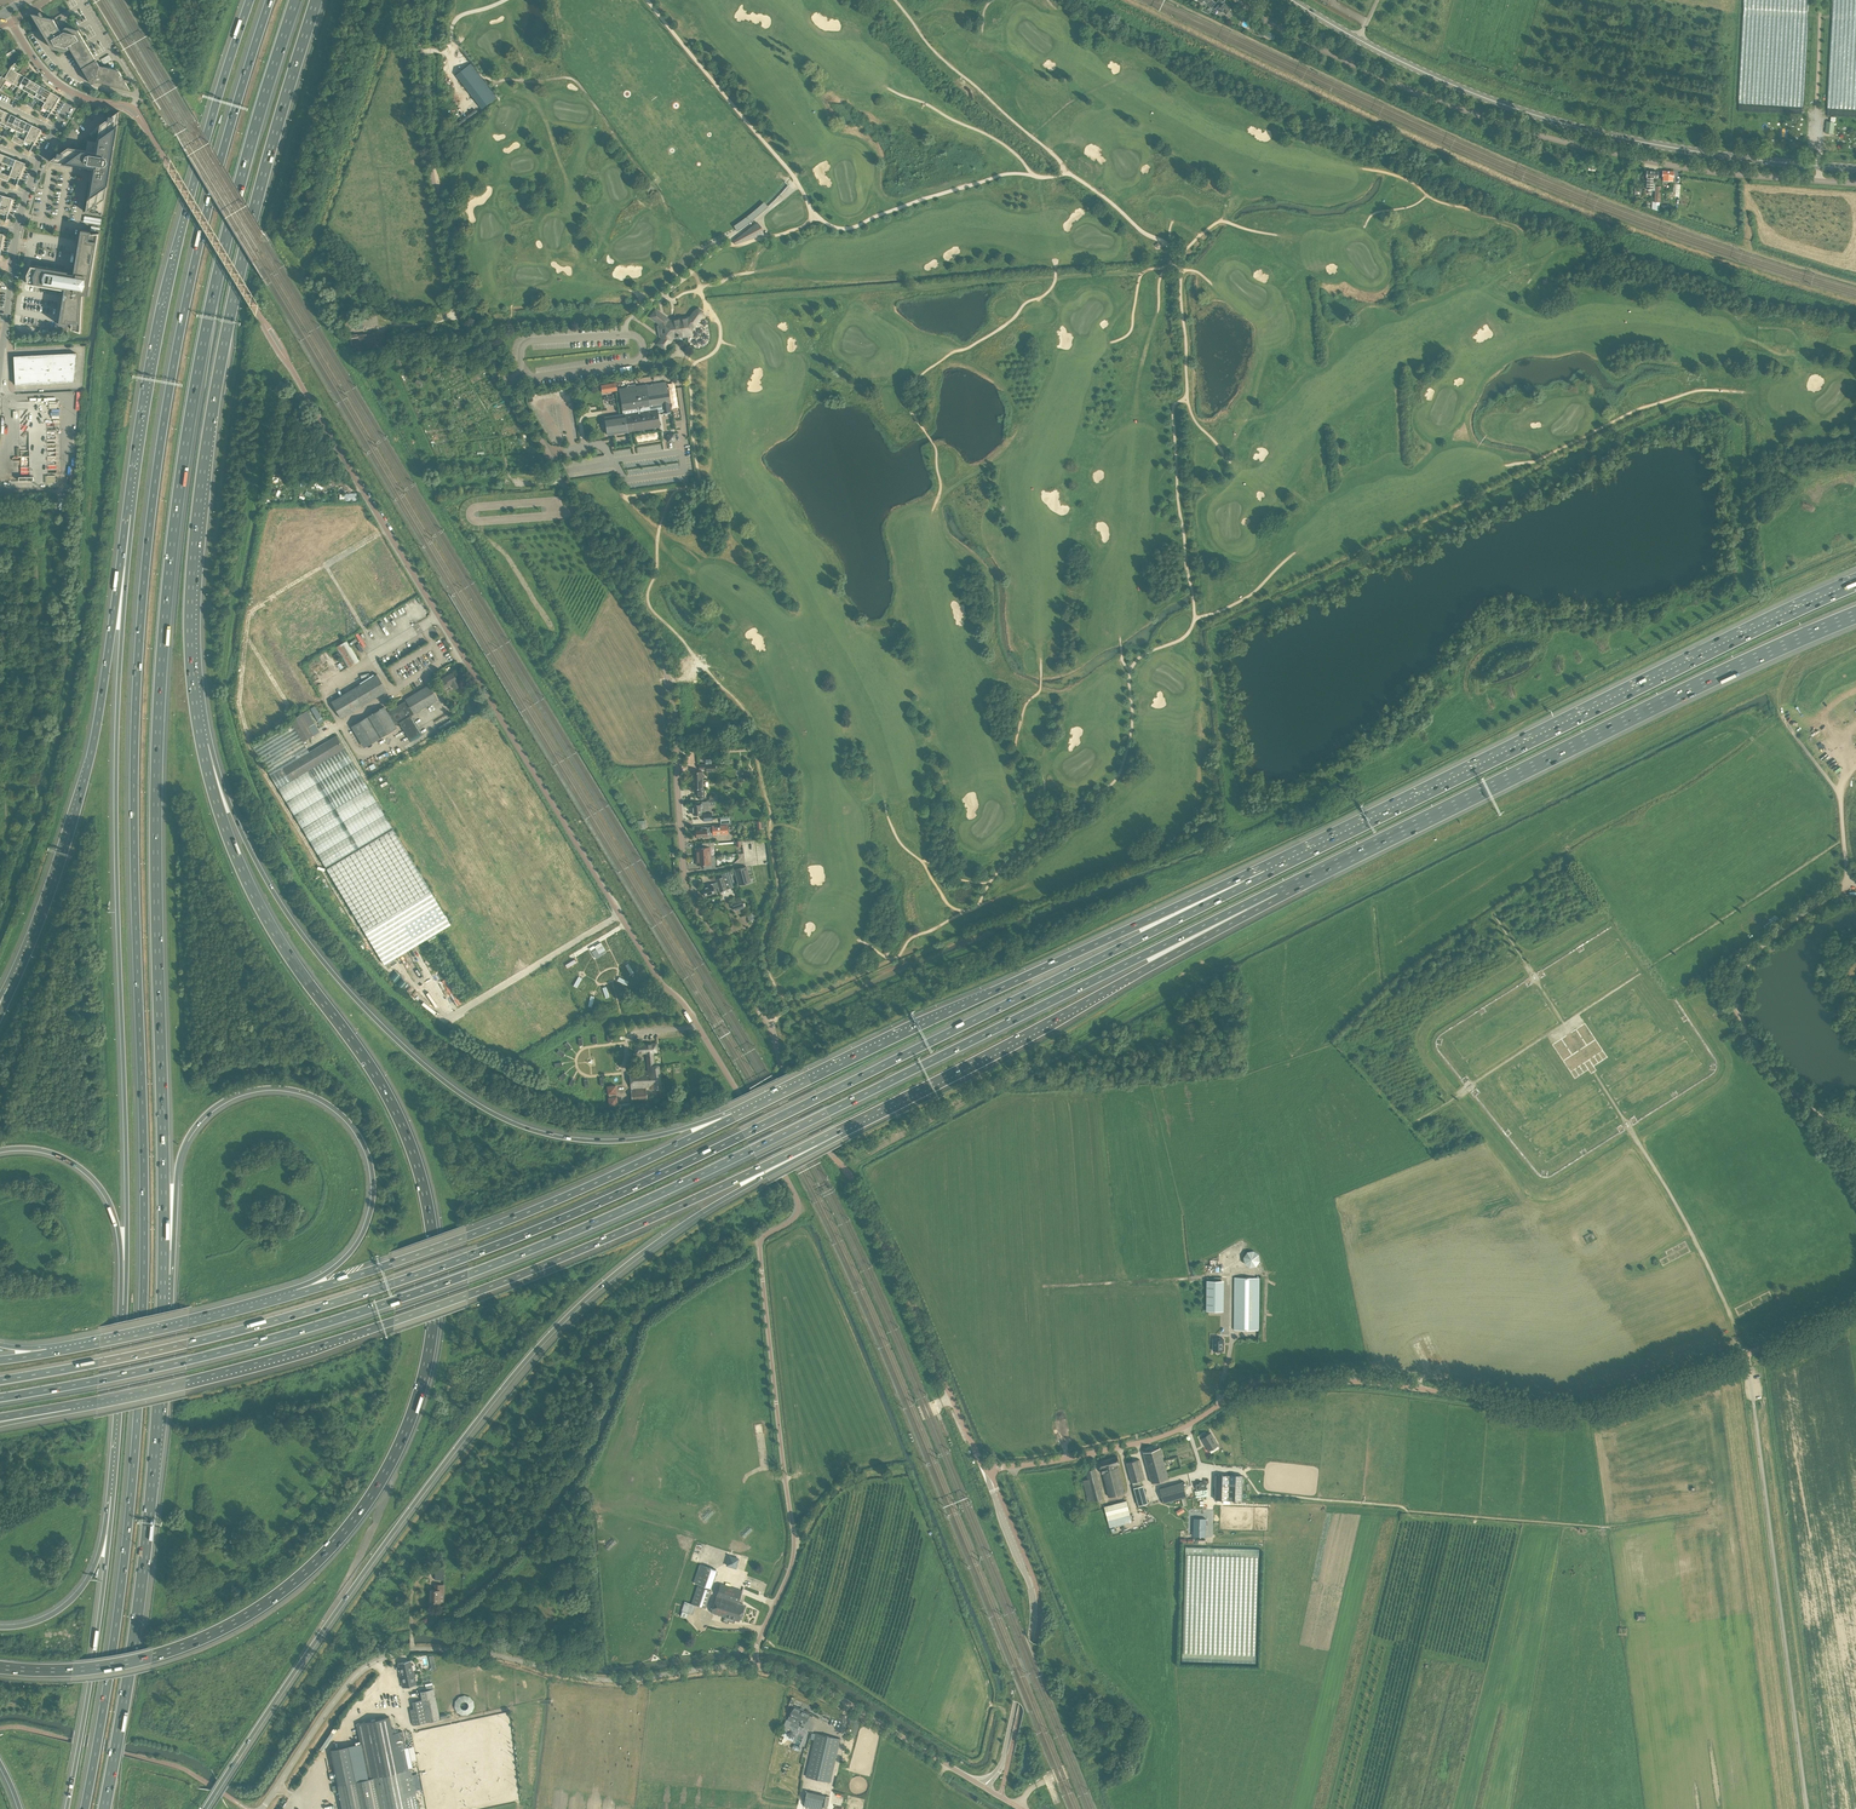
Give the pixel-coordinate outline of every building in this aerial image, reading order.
[(1210,11),(1216,14),(1218,10),(1227,14),(1231,9),(1230,8),(1230,7),(1228,6),(1227,6),(1224,3),(1221,7),(1216,3),(1212,7),(1212,8),(1210,11)] [(69,46),(74,56),(81,67),(95,59),(78,30),(66,27),(61,30),(63,32),(62,33),(53,19),(45,17),(44,17),(43,17),(43,16),(41,12),(40,12),(39,12),(39,13),(39,14),(41,16),(34,15),(33,17),(37,23),(49,43),(51,42),(53,45),(55,49),(65,52),(69,49),(67,47),(69,46)] [(1269,37),(1273,39),(1272,41),(1272,42),(1274,43),(1276,39),(1278,36),(1271,33),(1270,33),(1268,37),(1269,37)] [(82,68),(87,77),(92,84),(96,82),(130,90),(125,82),(128,83),(129,83),(129,82),(130,82),(130,81),(129,81),(129,80),(125,79),(124,80),(123,79),(118,71),(99,66),(96,60),(82,68)] [(14,77),(17,72),(16,71),(18,67),(15,63),(11,66),(5,72),(14,77)] [(456,75),(482,109),(497,97),(470,64),(456,75)] [(13,85),(13,84),(20,73),(17,72),(14,77),(5,72),(1,76),(7,80),(6,81),(13,85)] [(13,84),(19,87),(25,76),(20,73),(13,84)] [(19,87),(24,90),(30,80),(25,76),(19,87)] [(24,90),(29,93),(36,83),(30,80),(24,90)] [(34,99),(35,97),(35,96),(41,86),(36,83),(29,93),(28,95),(34,99)] [(35,97),(40,100),(46,89),(41,86),(35,96),(35,97)] [(40,100),(46,103),(52,92),(46,89),(40,100)] [(52,92),(46,103),(42,108),(48,111),(47,113),(50,115),(60,97),(52,92)] [(461,125),(479,113),(476,109),(458,121),(461,125)] [(6,125),(11,114),(6,111),(0,122),(0,125),(5,127),(6,125)] [(49,161),(55,162),(93,168),(86,212),(89,210),(103,212),(110,166),(112,164),(111,162),(119,111),(111,117),(109,116),(108,119),(100,124),(97,146),(96,147),(94,145),(89,148),(91,150),(90,151),(68,148),(60,153),(58,153),(57,155),(49,161)] [(6,125),(11,128),(16,117),(11,114),(6,125)] [(11,128),(16,130),(22,120),(16,117),(11,128)] [(1827,121),(1826,133),(1832,134),(1833,127),(1835,127),(1836,119),(1831,119),(1830,122),(1827,121)] [(11,141),(17,143),(27,122),(22,120),(16,130),(17,130),(11,141)] [(22,146),(25,141),(33,125),(27,122),(17,143),(22,146)] [(33,125),(25,141),(30,144),(28,149),(31,150),(42,129),(41,129),(33,125)] [(2,179),(11,157),(5,155),(0,168),(0,178),(2,179)] [(8,181),(10,176),(16,160),(11,157),(2,179),(8,181)] [(16,160),(10,176),(16,178),(14,184),(17,185),(25,163),(16,160)] [(1646,189),(1653,189),(1653,178),(1658,178),(1658,172),(1647,171),(1646,189)] [(1674,172),(1673,172),(1663,171),(1662,182),(1670,183),(1670,181),(1673,181),(1674,172)] [(0,208),(0,213),(5,214),(3,220),(7,221),(13,198),(12,198),(3,196),(0,208)] [(733,225),(737,231),(753,219),(768,206),(764,202),(750,214),(733,225)] [(757,222),(733,240),(733,241),(733,242),(733,243),(734,244),(735,244),(736,244),(764,234),(757,222)] [(32,266),(28,273),(30,283),(66,289),(59,325),(68,326),(69,323),(72,323),(71,329),(81,332),(83,294),(88,295),(89,285),(90,285),(99,233),(90,234),(90,232),(81,230),(74,274),(72,274),(73,272),(70,271),(69,272),(32,266)] [(697,248),(679,261),(685,269),(703,256),(697,248)] [(659,312),(655,310),(650,317),(659,324),(657,326),(658,331),(662,331),(662,332),(663,334),(664,335),(657,344),(665,349),(671,340),(671,339),(677,338),(678,339),(693,337),(691,328),(691,326),(695,326),(702,316),(703,314),(702,312),(701,310),(699,309),(696,310),(694,311),(690,317),(675,320),(668,321),(658,314),(659,312)] [(76,353),(56,354),(14,356),(15,385),(73,382),(76,353)] [(617,390),(616,382),(600,385),(601,392),(617,390)] [(605,417),(608,435),(660,427),(658,412),(663,412),(663,413),(671,412),(669,403),(670,402),(668,389),(666,382),(646,385),(646,384),(635,386),(635,384),(629,385),(630,387),(619,389),(623,414),(605,417)] [(615,395),(605,395),(605,405),(615,405),(615,395)] [(674,433),(667,434),(668,441),(675,440),(674,433)] [(47,446),(29,446),(29,459),(30,467),(30,475),(33,475),(34,480),(30,480),(30,488),(34,487),(45,487),(48,483),(55,483),(55,475),(48,475),(48,474),(48,473),(48,470),(47,446)] [(334,655),(337,660),(342,658),(348,668),(359,661),(347,640),(335,647),(339,652),(334,655)] [(452,672),(444,677),(440,680),(445,688),(452,683),(456,689),(460,686),(457,681),(457,680),(452,672)] [(331,702),(341,718),(387,690),(377,674),(331,702)] [(351,726),(362,743),(374,735),(375,736),(378,735),(377,734),(378,733),(380,737),(397,728),(395,725),(399,722),(409,740),(420,733),(410,716),(438,699),(429,685),(405,699),(406,701),(388,713),(384,706),(351,726)] [(316,705),(312,708),(319,723),(323,720),(316,705)] [(336,735),(309,751),(303,741),(314,735),(308,726),(314,723),(307,710),(290,720),(291,722),(252,745),(314,847),(384,964),(385,964),(386,965),(395,960),(394,959),(427,939),(428,940),(436,935),(435,934),(441,930),(443,934),(448,930),(446,927),(451,924),(336,735)] [(692,777),(692,780),(703,780),(702,771),(691,772),(691,777),(692,777)] [(703,780),(692,780),(693,783),(692,783),(692,789),(697,789),(698,798),(704,798),(704,788),(703,788),(703,780)] [(702,802),(702,804),(693,805),(694,815),(701,814),(701,811),(705,811),(705,810),(708,809),(708,801),(702,802)] [(636,821),(641,829),(646,829),(645,820),(636,821)] [(695,833),(695,836),(696,836),(696,837),(713,836),(713,835),(728,834),(727,825),(718,825),(717,825),(712,826),(712,827),(706,827),(706,828),(702,828),(702,829),(696,829),(696,833),(695,833)] [(696,848),(696,857),(711,856),(711,848),(714,848),(713,843),(703,843),(703,848),(696,848)] [(711,856),(696,857),(697,865),(704,865),(704,869),(715,868),(715,863),(712,863),(711,856)] [(734,870),(739,885),(750,882),(746,866),(734,870)] [(703,891),(702,892),(703,895),(704,895),(705,896),(715,893),(714,889),(718,888),(719,891),(734,886),(729,871),(726,872),(722,873),(723,877),(716,879),(716,882),(707,885),(708,887),(702,888),(703,891)] [(747,915),(749,921),(758,918),(756,912),(747,915)] [(1612,927),(1611,926),(1580,945),(1578,947),(1542,970),(1542,969),(1536,972),(1540,979),(1546,975),(1543,971),(1577,949),(1580,953),(1585,949),(1582,946),(1612,927)] [(604,950),(600,942),(594,946),(598,954),(604,950)] [(569,967),(576,962),(575,959),(565,965),(567,968),(569,967)] [(628,963),(625,965),(631,975),(634,973),(633,972),(628,963)] [(393,979),(400,985),(404,980),(398,974),(393,979)] [(582,977),(579,975),(573,983),(576,986),(582,977)] [(618,977),(616,979),(623,987),(626,985),(618,977)] [(657,1043),(634,1045),(635,1054),(646,1053),(648,1070),(629,1071),(632,1102),(647,1100),(646,1089),(633,1090),(633,1088),(651,1087),(651,1089),(662,1088),(659,1066),(655,1066),(653,1053),(658,1052),(657,1043)] [(612,1085),(607,1086),(608,1094),(616,1093),(616,1090),(613,1090),(612,1085)] [(617,1096),(608,1097),(609,1105),(617,1104),(617,1096)] [(1245,1261),(1245,1263),(1246,1264),(1248,1265),(1249,1266),(1250,1266),(1252,1266),(1253,1266),(1255,1266),(1256,1265),(1257,1264),(1258,1263),(1259,1261),(1259,1260),(1259,1258),(1259,1257),(1259,1255),(1258,1254),(1257,1253),(1256,1252),(1254,1251),(1253,1251),(1251,1251),(1250,1251),(1248,1252),(1247,1253),(1246,1254),(1245,1255),(1245,1257),(1244,1258),(1244,1260),(1245,1261)] [(1207,1266),(1200,1263),(1197,1270),(1204,1273),(1207,1266)] [(1259,1278),(1240,1278),(1234,1277),(1234,1329),(1259,1330),(1259,1278)] [(1224,1280),(1206,1280),(1206,1311),(1224,1311),(1224,1280)] [(1213,1339),(1213,1345),(1213,1350),(1224,1350),(1224,1339),(1213,1339)] [(1218,1445),(1211,1432),(1202,1438),(1209,1451),(1218,1445)] [(1152,1483),(1169,1478),(1160,1448),(1144,1453),(1152,1483)] [(1124,1492),(1118,1467),(1119,1467),(1118,1464),(1120,1464),(1117,1456),(1099,1461),(1102,1474),(1103,1474),(1109,1497),(1124,1492)] [(1127,1462),(1139,1506),(1149,1503),(1144,1484),(1143,1484),(1142,1480),(1145,1479),(1139,1459),(1127,1462)] [(1088,1479),(1083,1480),(1086,1492),(1088,1492),(1090,1501),(1095,1500),(1103,1498),(1096,1469),(1086,1471),(1088,1479)] [(1215,1499),(1242,1500),(1243,1475),(1216,1474),(1215,1499)] [(1183,1482),(1160,1488),(1164,1503),(1187,1496),(1183,1482)] [(1207,1484),(1196,1484),(1196,1496),(1203,1495),(1202,1491),(1207,1491),(1207,1484)] [(1127,1500),(1104,1506),(1109,1527),(1132,1521),(1127,1500)] [(703,1516),(702,1517),(707,1522),(715,1513),(710,1508),(709,1509),(708,1509),(707,1510),(707,1511),(704,1515),(703,1514),(702,1515),(703,1516)] [(1194,1518),(1194,1536),(1206,1536),(1206,1518),(1194,1518)] [(741,1533),(740,1534),(746,1539),(754,1531),(749,1526),(748,1527),(747,1526),(746,1527),(746,1528),(743,1532),(742,1531),(741,1532),(741,1533)] [(617,1542),(611,1537),(610,1538),(609,1539),(609,1540),(606,1544),(605,1543),(604,1544),(605,1545),(604,1546),(609,1551),(617,1542)] [(1191,1554),(1186,1554),(1186,1572),(1189,1572),(1186,1569),(1193,1569),(1193,1565),(1196,1565),(1196,1563),(1198,1561),(1202,1561),(1202,1558),(1206,1558),(1206,1555),(1203,1555),(1203,1558),(1200,1554),(1193,1554),(1194,1551),(1197,1551),(1201,1547),(1203,1549),(1206,1547),(1191,1546),(1187,1549),(1191,1554)] [(1258,1573),(1259,1549),(1206,1547),(1206,1553),(1208,1553),(1208,1559),(1245,1560),(1245,1563),(1250,1563),(1250,1567),(1253,1567),(1253,1573),(1258,1573)] [(739,1559),(729,1556),(727,1565),(736,1568),(739,1559)] [(710,1588),(716,1570),(700,1564),(693,1582),(710,1588)] [(444,1594),(444,1585),(435,1584),(434,1589),(431,1589),(430,1601),(444,1602),(444,1594)] [(716,1595),(738,1602),(742,1591),(720,1584),(716,1595)] [(706,1608),(711,1590),(697,1586),(692,1603),(706,1608)] [(745,1605),(738,1602),(716,1595),(710,1612),(739,1621),(745,1605)] [(696,1605),(684,1601),(681,1610),(693,1614),(696,1605)] [(1184,1620),(1184,1652),(1211,1653),(1213,1651),(1217,1654),(1217,1650),(1222,1651),(1223,1650),(1223,1647),(1221,1647),(1221,1648),(1215,1648),(1218,1645),(1213,1645),(1210,1642),(1213,1642),(1212,1641),(1206,1641),(1207,1637),(1205,1637),(1201,1632),(1199,1632),(1199,1629),(1194,1629),(1194,1625),(1189,1625),(1191,1623),(1187,1622),(1184,1620)] [(567,1645),(557,1643),(555,1650),(565,1653),(567,1645)] [(400,1674),(414,1671),(413,1670),(413,1671),(410,1660),(398,1663),(400,1674)] [(414,1671),(400,1674),(403,1687),(414,1685),(414,1686),(416,1686),(416,1685),(414,1671)] [(413,1725),(440,1719),(434,1688),(420,1691),(422,1700),(415,1701),(416,1708),(410,1710),(413,1725)] [(458,1697),(455,1701),(455,1704),(455,1707),(457,1710),(460,1713),(464,1714),(468,1713),(471,1711),(473,1709),(474,1706),(473,1702),(472,1699),(470,1697),(466,1695),(463,1695),(458,1697)] [(394,1702),(395,1708),(402,1708),(403,1711),(408,1711),(407,1700),(394,1702)] [(807,1729),(811,1721),(807,1720),(810,1713),(794,1706),(790,1716),(802,1722),(800,1725),(807,1729)] [(502,1714),(418,1729),(419,1735),(415,1736),(415,1739),(503,1724),(502,1714)] [(360,1743),(331,1749),(335,1772),(337,1780),(338,1784),(339,1791),(343,1808),(419,1808),(410,1768),(408,1768),(404,1748),(402,1749),(401,1746),(404,1746),(403,1741),(400,1742),(398,1732),(393,1733),(389,1717),(356,1723),(360,1743)] [(335,1734),(331,1732),(319,1749),(322,1751),(325,1747),(326,1747),(335,1734)] [(830,1782),(840,1739),(816,1733),(806,1776),(830,1782)] [(335,1772),(329,1773),(331,1781),(337,1780),(335,1772)] [(804,1805),(820,1808),(821,1808),(824,1795),(807,1791),(804,1805)]
